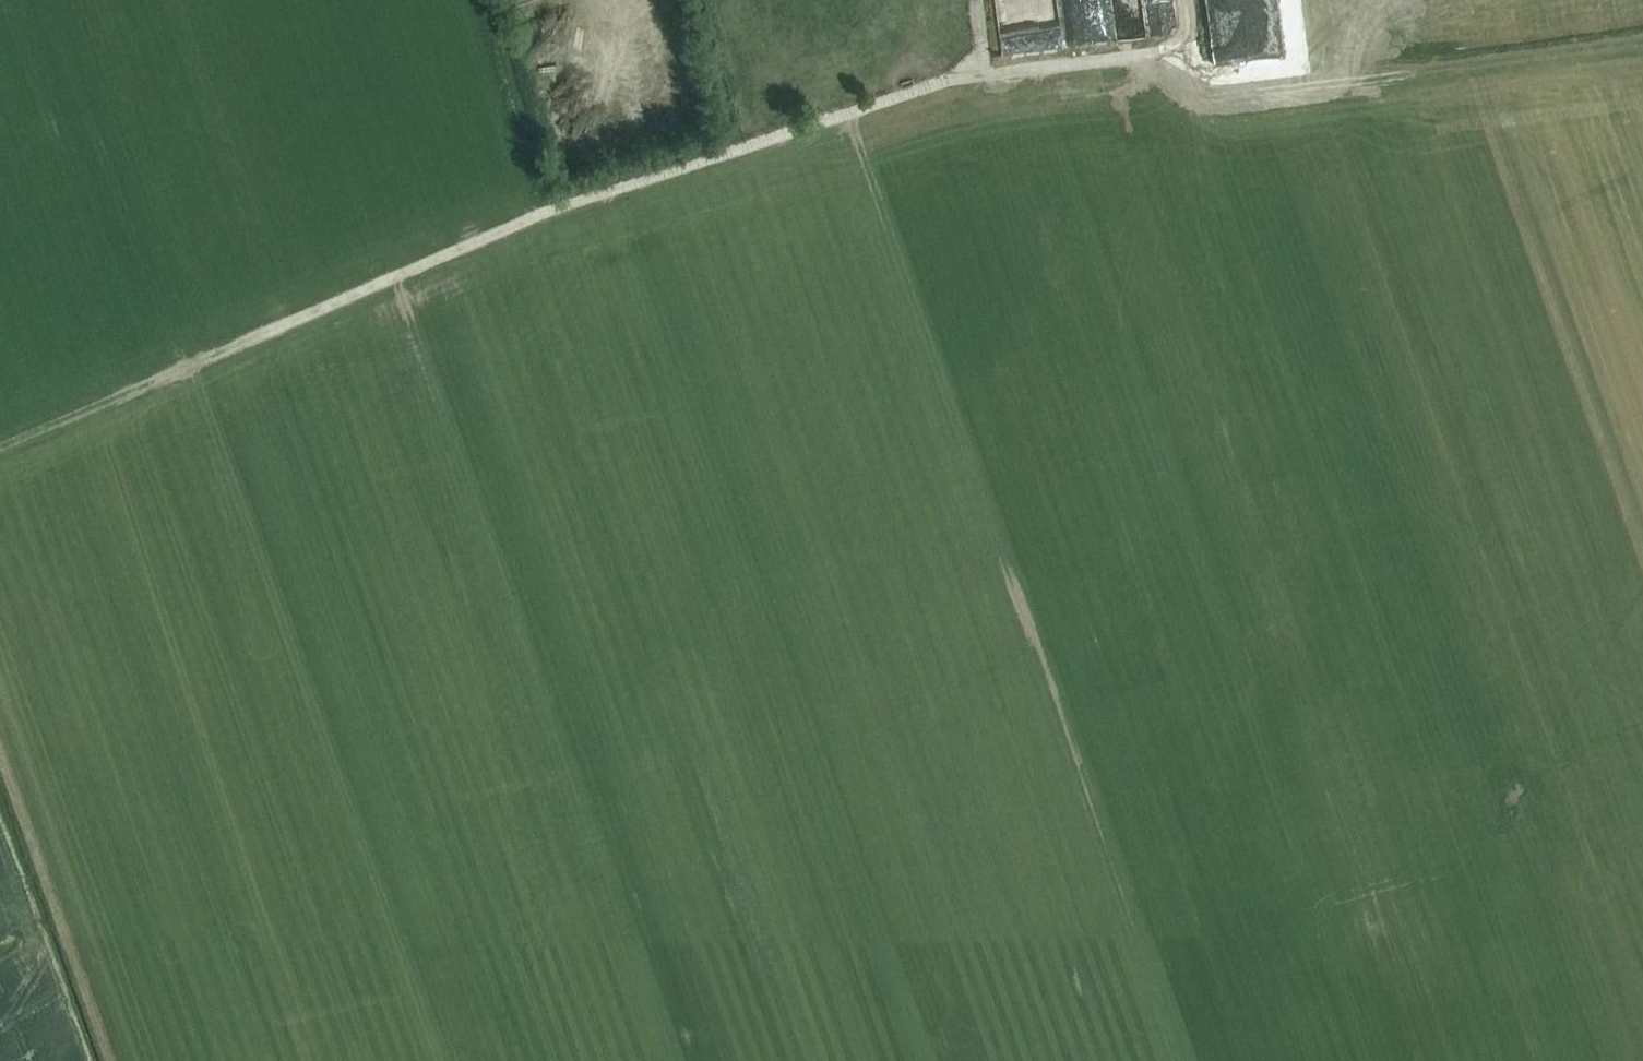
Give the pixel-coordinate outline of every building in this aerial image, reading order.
[(1171,9),(1173,20),(1190,18),(1188,6),(1171,9)] [(1026,9),(1026,34),(1044,33),(1044,9),(1026,9)]
